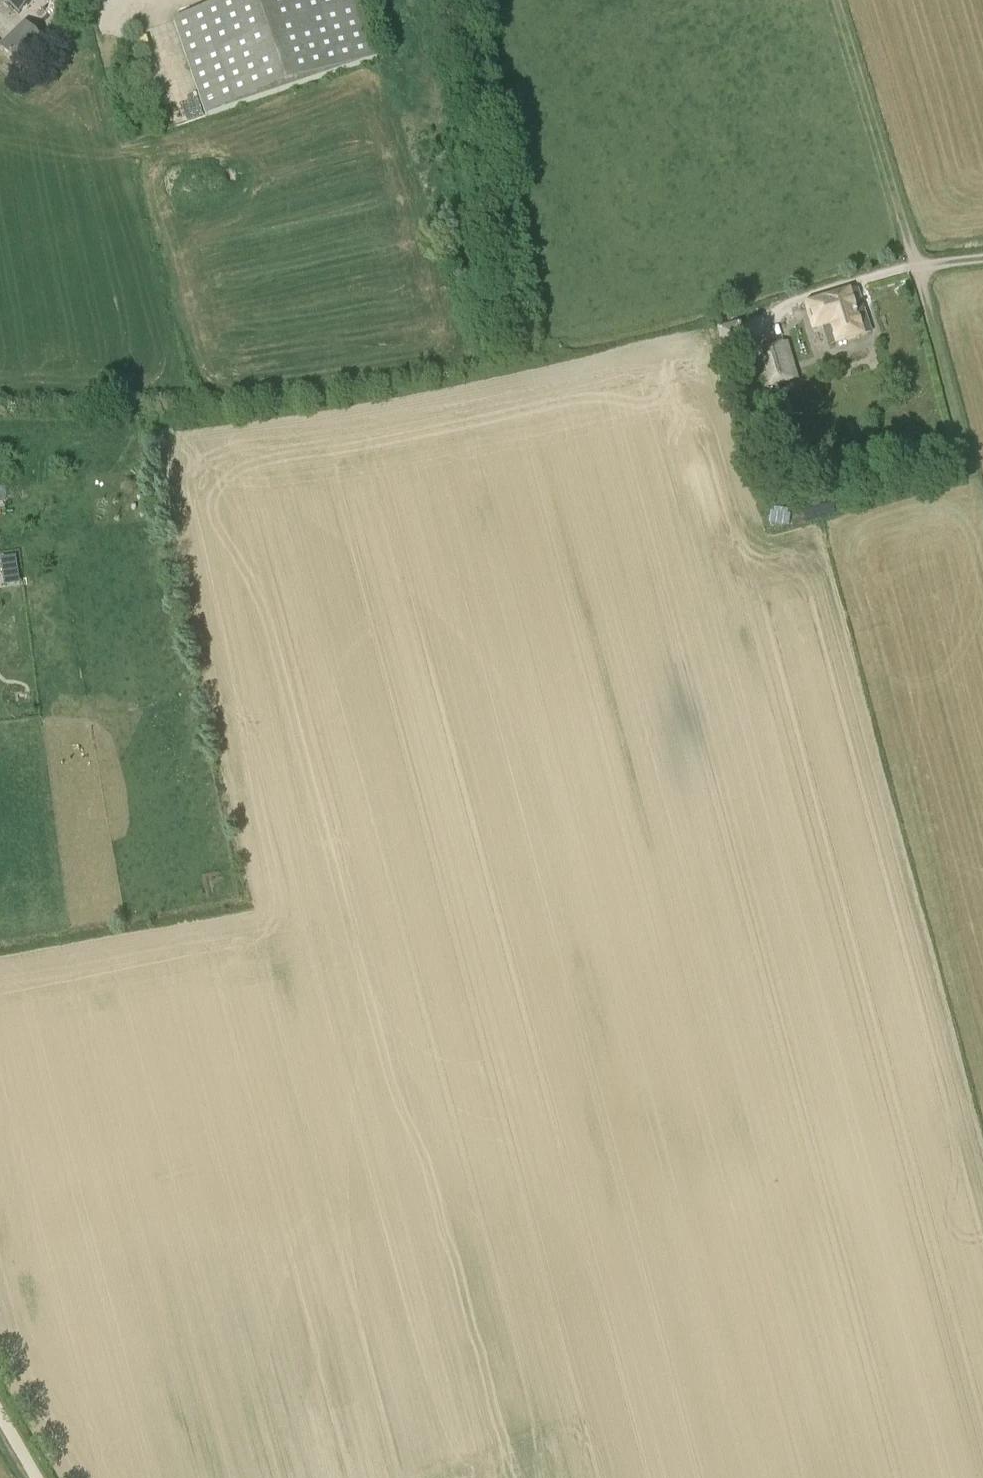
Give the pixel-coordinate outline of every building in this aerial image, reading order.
[(26,8),(35,0),(19,0),(26,8)] [(377,59),(359,0),(226,0),(175,16),(206,113),(377,59)] [(0,45),(0,48),(21,69),(47,44),(25,21),(0,45)] [(828,344),(870,331),(857,292),(809,307),(816,328),(822,326),(828,344)] [(747,346),(741,322),(716,329),(723,353),(747,346)] [(799,380),(788,341),(753,352),(764,390),(799,380)]
